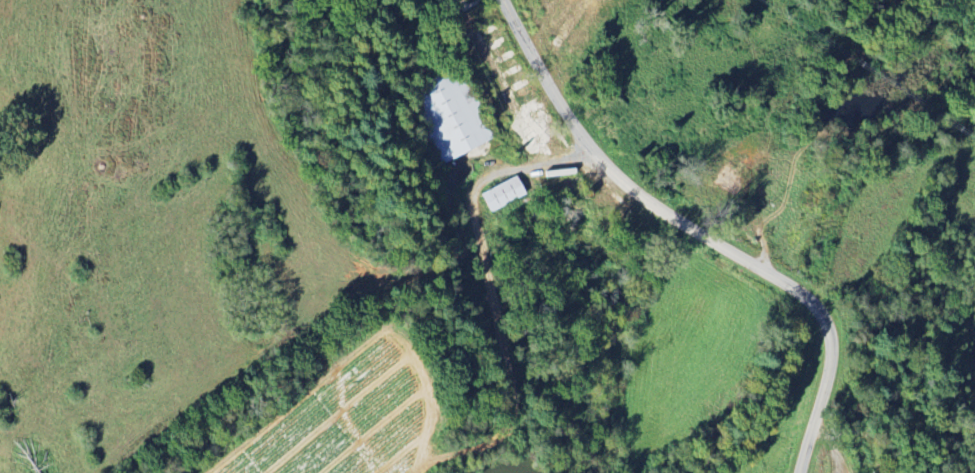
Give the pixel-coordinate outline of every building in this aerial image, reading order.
[(439,164),(493,139),(476,101),(467,106),(452,73),(414,90),(422,109),(415,112),(439,164)] [(478,194),(486,213),(523,198),(515,179),(478,194)]
